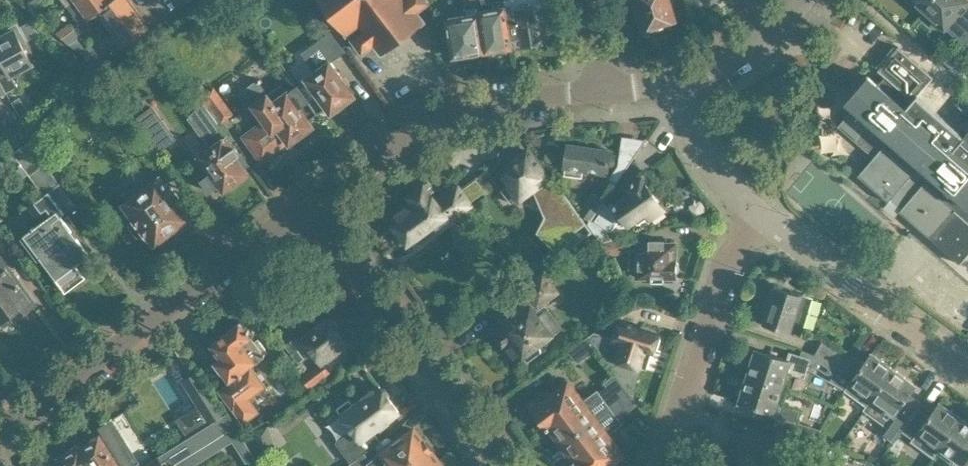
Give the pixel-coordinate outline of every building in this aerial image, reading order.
[(68,7),(80,24),(85,21),(98,11),(114,0),(77,0),(68,7)] [(137,10),(129,0),(114,0),(98,11),(111,29),(137,10)] [(331,12),(347,33),(350,31),(354,37),(353,38),(363,51),(375,42),(383,53),(425,21),(417,10),(430,1),(429,0),(322,0),(331,12)] [(467,8),(464,8),(465,15),(447,18),(451,40),(447,45),(448,50),(453,54),(454,56),(467,53),(467,55),(486,52),(478,0),(466,0),(467,8)] [(508,13),(506,0),(492,2),(492,0),(478,0),(486,52),(495,50),(499,53),(508,52),(511,47),(513,47),(512,46),(513,46),(508,13)] [(508,13),(513,46),(523,44),(523,45),(543,42),(542,37),(544,37),(542,26),(540,26),(537,7),(551,5),(550,0),(517,0),(518,9),(519,10),(508,13)] [(632,0),(634,8),(638,10),(644,29),(651,27),(651,30),(666,26),(665,23),(676,20),(670,0),(632,0)] [(953,35),(965,22),(967,23),(967,22),(967,3),(965,0),(912,0),(953,35)] [(699,2),(691,9),(699,19),(707,12),(699,2)] [(123,47),(150,28),(137,10),(111,29),(123,47)] [(330,26),(329,23),(324,17),(312,25),(318,35),(330,26)] [(89,26),(85,21),(80,24),(75,28),(63,37),(80,51),(85,47),(75,40),(81,36),(78,33),(89,26)] [(71,22),(57,32),(63,37),(75,28),(71,22)] [(7,93),(19,86),(13,75),(34,64),(33,63),(22,43),(26,40),(17,23),(0,32),(0,80),(7,93)] [(310,86),(304,91),(302,92),(317,113),(327,106),(331,112),(334,110),(339,112),(344,108),(344,103),(354,95),(346,85),(348,84),(331,60),(345,50),(330,31),(302,52),(314,69),(303,77),(310,86)] [(85,48),(85,47),(80,51),(97,65),(104,60),(91,44),(85,48)] [(868,75),(846,101),(854,108),(838,126),(874,157),(858,175),(888,202),(891,199),(902,208),(899,211),(961,264),(967,255),(967,132),(965,135),(964,135),(964,136),(917,95),(918,95),(917,94),(932,77),(932,78),(933,77),(898,46),(897,47),(898,48),(879,69),(878,70),(885,76),(878,84),(868,75)] [(948,46),(939,56),(957,72),(967,62),(948,46)] [(302,92),(304,91),(298,84),(290,89),(289,88),(286,90),(280,82),(267,91),(258,78),(238,93),(253,113),(257,111),(264,120),(243,135),(262,161),(290,141),(290,142),(301,135),(305,136),(310,133),(310,128),(313,126),(308,120),(317,113),(302,92)] [(201,97),(205,103),(219,123),(220,123),(222,121),(233,112),(216,87),(201,97)] [(24,99),(14,105),(21,116),(30,111),(24,99)] [(219,123),(205,103),(190,114),(211,144),(196,155),(209,173),(202,179),(210,191),(220,183),(225,189),(227,188),(232,189),(236,186),(237,180),(247,173),(241,165),(246,161),(235,145),(220,123),(219,123)] [(153,105),(138,116),(144,124),(162,151),(178,141),(159,113),(153,105)] [(625,141),(642,143),(644,120),(627,119),(625,141)] [(145,131),(133,139),(149,161),(160,153),(145,131)] [(91,254),(82,243),(87,239),(69,215),(67,216),(64,213),(65,212),(50,191),(61,183),(29,140),(13,152),(45,194),(36,201),(43,210),(48,207),(52,213),(25,234),(25,235),(22,237),(39,259),(41,257),(48,266),(49,266),(57,276),(59,275),(65,283),(78,273),(72,265),(73,264),(75,266),(91,254)] [(565,164),(565,166),(568,166),(566,177),(583,179),(584,169),(588,169),(588,168),(598,169),(598,171),(607,172),(609,164),(614,164),(615,155),(610,155),(611,150),(568,144),(567,154),(563,155),(562,162),(565,164)] [(509,164),(500,171),(509,183),(502,189),(512,202),(518,198),(520,202),(534,191),(561,227),(547,237),(561,256),(592,232),(553,178),(550,181),(528,151),(518,158),(518,157),(509,163),(509,164)] [(633,158),(620,156),(619,166),(625,170),(633,158)] [(168,232),(178,225),(179,226),(180,226),(182,227),(183,227),(184,227),(186,227),(187,226),(188,225),(189,223),(190,222),(190,221),(190,220),(190,219),(190,218),(189,217),(190,216),(190,215),(192,213),(180,198),(179,198),(173,190),(174,189),(161,172),(121,203),(133,219),(130,221),(130,225),(137,236),(142,236),(148,233),(155,242),(158,240),(161,240),(168,235),(168,232)] [(645,173),(644,174),(627,185),(631,191),(614,203),(612,201),(611,201),(610,202),(609,203),(610,204),(609,205),(607,203),(604,202),(590,219),(588,222),(603,244),(614,241),(607,231),(609,229),(610,229),(611,229),(612,228),(618,220),(618,219),(617,218),(621,215),(629,226),(637,221),(637,222),(648,214),(652,220),(666,210),(648,185),(651,183),(652,182),(652,181),(652,180),(653,179),(652,178),(652,177),(652,176),(651,175),(650,174),(649,174),(648,173),(647,173),(645,173)] [(412,200),(387,218),(395,228),(392,231),(401,243),(404,240),(407,244),(434,225),(436,228),(449,219),(447,215),(451,212),(454,216),(472,204),(458,184),(436,200),(427,188),(432,185),(429,181),(408,196),(412,200)] [(579,212),(590,219),(604,202),(605,199),(594,191),(579,212)] [(614,241),(603,244),(610,255),(627,251),(624,238),(614,241)] [(630,253),(630,267),(636,267),(636,279),(651,279),(651,281),(664,281),(664,277),(677,277),(677,274),(678,274),(679,274),(679,273),(680,273),(681,273),(681,272),(682,272),(682,271),(683,270),(683,269),(683,268),(683,267),(683,266),(683,265),(682,265),(682,264),(682,263),(681,263),(680,263),(680,262),(679,262),(678,262),(677,262),(676,258),(675,258),(675,244),(666,244),(665,239),(650,238),(650,240),(637,240),(636,253),(630,253)] [(14,311),(17,316),(20,314),(23,314),(26,312),(31,309),(32,305),(35,303),(24,287),(0,255),(0,321),(14,311)] [(522,286),(530,298),(509,314),(507,311),(496,320),(498,322),(491,327),(498,336),(497,337),(515,362),(523,356),(529,360),(542,351),(540,345),(563,327),(546,303),(560,292),(545,270),(522,286)] [(771,303),(764,324),(791,333),(791,332),(801,335),(814,298),(776,286),(775,290),(772,289),(768,302),(771,303)] [(330,372),(323,362),(348,344),(337,330),(338,325),(334,320),(330,319),(328,317),(304,335),(305,336),(302,339),(299,334),(286,344),(299,363),(313,352),(322,365),(307,376),(313,384),(330,372)] [(227,333),(212,344),(222,357),(216,362),(222,370),(223,370),(232,381),(220,390),(244,422),(259,411),(250,398),(266,385),(250,366),(268,352),(258,339),(255,341),(240,322),(226,332),(227,333)] [(610,366),(612,365),(626,384),(632,392),(639,372),(638,372),(640,367),(647,369),(654,349),(657,350),(660,339),(657,338),(658,334),(620,322),(615,338),(594,332),(590,335),(599,347),(597,348),(610,366)] [(589,334),(581,340),(590,353),(597,348),(599,347),(590,335),(589,334)] [(823,340),(815,353),(814,354),(841,371),(850,358),(823,340)] [(814,354),(815,353),(802,349),(800,355),(790,352),(788,359),(756,349),(747,376),(787,389),(792,374),(800,377),(807,374),(808,368),(833,382),(841,371),(814,354)] [(841,371),(833,382),(866,406),(870,402),(894,369),(871,352),(861,365),(850,358),(841,371)] [(563,442),(610,408),(604,400),(626,384),(612,365),(610,366),(615,373),(604,381),(607,385),(598,392),(597,391),(582,401),(566,379),(550,391),(549,390),(529,404),(536,413),(536,415),(536,417),(537,418),(538,420),(539,421),(539,422),(541,423),(543,424),(545,425),(548,429),(551,426),(563,442)] [(866,406),(864,409),(887,425),(881,432),(893,440),(894,441),(902,429),(901,429),(918,407),(920,403),(909,394),(916,385),(894,369),(870,402),(866,406)] [(200,371),(184,381),(199,406),(191,411),(202,429),(228,412),(200,371)] [(787,389),(747,376),(739,403),(773,414),(777,415),(773,429),(806,439),(806,440),(814,443),(815,442),(822,429),(797,421),(801,409),(783,403),(787,389)] [(632,392),(626,384),(604,400),(610,408),(563,442),(575,458),(571,461),(574,464),(574,465),(606,465),(622,455),(608,436),(622,425),(617,418),(638,403),(631,394),(632,392)] [(352,428),(335,441),(351,463),(365,452),(381,440),(374,431),(399,412),(389,398),(389,394),(385,389),(382,388),(379,386),(355,404),(350,398),(336,408),(352,428)] [(918,407),(901,429),(902,429),(914,438),(912,441),(934,457),(937,452),(962,417),(939,401),(929,415),(918,407)] [(165,463),(167,461),(170,465),(193,465),(233,440),(249,465),(258,459),(228,412),(202,429),(150,462),(144,465),(167,465),(165,463)] [(962,417),(937,452),(952,462),(950,465),(967,465),(967,422),(962,417)] [(60,456),(62,460),(61,465),(62,465),(135,465),(140,463),(140,461),(136,464),(114,428),(101,437),(100,436),(82,447),(80,444),(60,456)] [(368,465),(369,465),(437,465),(439,464),(437,462),(438,459),(435,455),(432,454),(430,452),(432,451),(424,441),(423,442),(421,439),(421,437),(418,433),(416,433),(414,430),(394,445),(379,456),(372,462),(368,465)] [(725,463),(726,465),(791,465),(794,456),(812,462),(815,453),(847,464),(850,455),(774,431),(770,442),(776,444),(774,447),(736,435),(730,456),(727,457),(725,463)] [(365,452),(351,463),(347,465),(368,465),(372,462),(365,452)]
